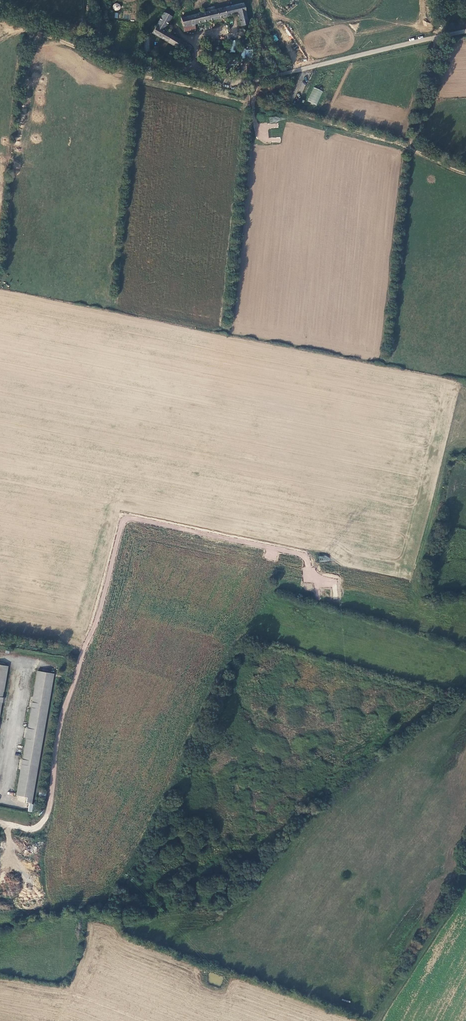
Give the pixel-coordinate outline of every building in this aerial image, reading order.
[(112,5),(115,11),(121,8),(118,3),(112,5)] [(248,24),(243,3),(214,10),(213,7),(207,8),(208,12),(181,18),(183,26),(194,24),(238,14),(240,26),(248,24)] [(164,13),(152,33),(182,51),(186,44),(163,31),(171,17),(164,13)] [(242,49),(242,59),(252,59),(253,49),(242,49)] [(317,105),(323,91),(313,87),(308,101),(317,105)] [(52,676),(37,673),(16,798),(25,799),(25,805),(30,806),(52,676)]
